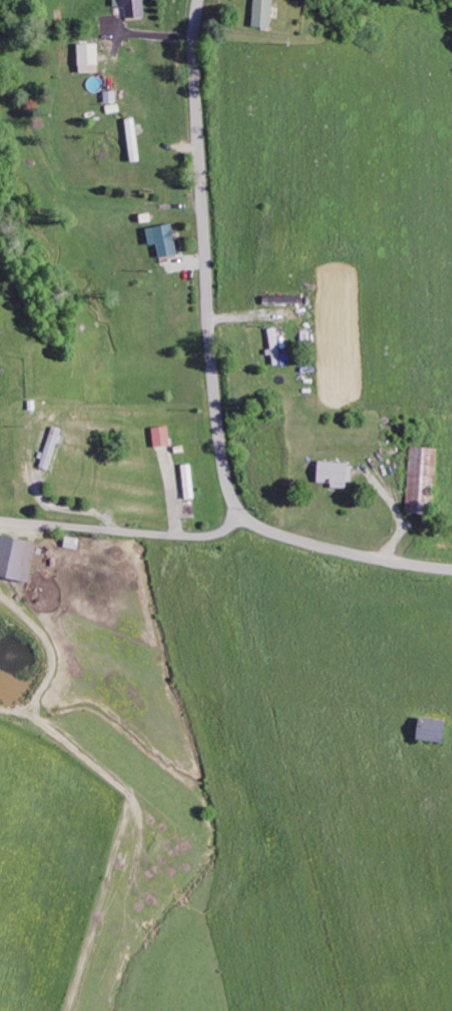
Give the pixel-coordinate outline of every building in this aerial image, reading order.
[(124,18),(143,17),(143,0),(115,0),(115,7),(124,7),(124,18)] [(249,26),(268,28),(271,0),(252,0),(249,26)] [(99,43),(76,44),(76,65),(99,65),(99,43)] [(175,255),(169,223),(143,228),(146,245),(154,243),(157,258),(175,255)] [(39,468),(50,471),(62,429),(50,426),(39,468)] [(153,447),(169,445),(166,426),(151,428),(153,447)] [(406,510),(417,511),(417,502),(432,502),(436,449),(410,447),(406,510)] [(348,463),(314,462),(313,483),(327,483),(327,488),(347,488),(348,463)] [(179,466),(183,500),(195,498),(191,464),(179,466)] [(34,543),(0,537),(0,579),(27,584),(34,543)] [(441,743),(443,721),(412,719),(410,740),(441,743)]
